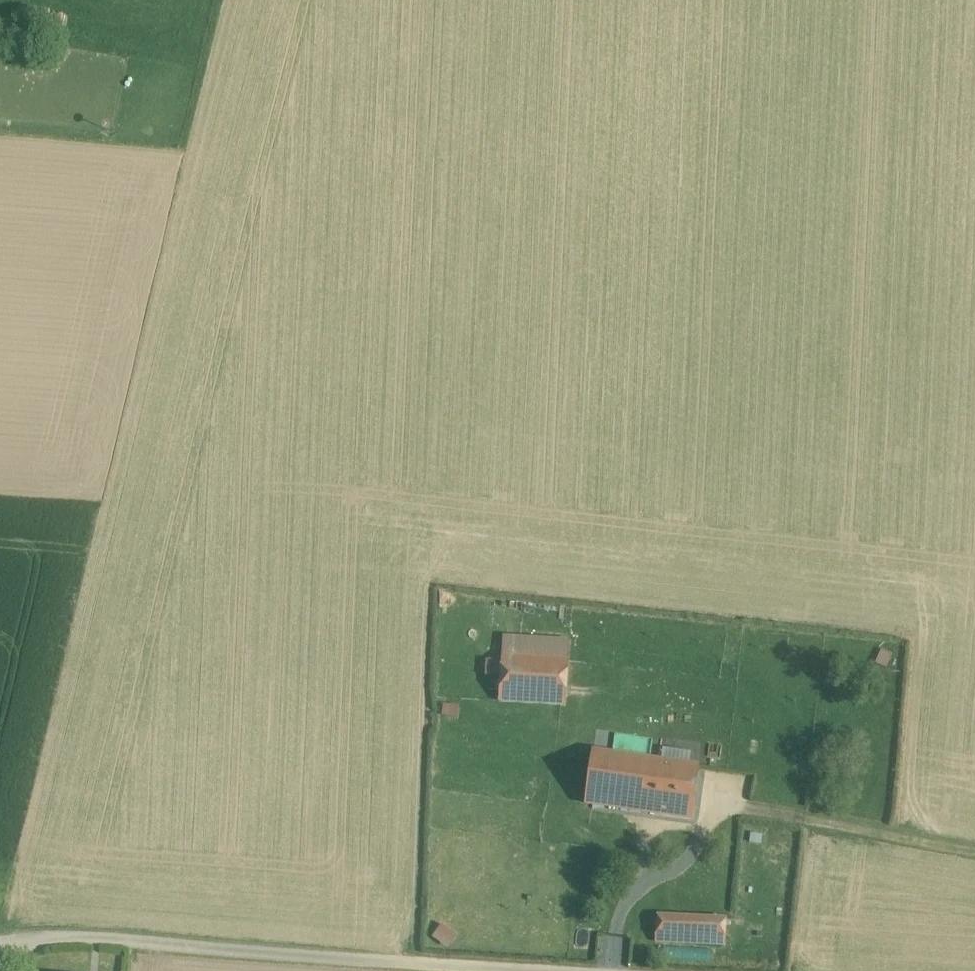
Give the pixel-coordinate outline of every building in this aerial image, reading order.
[(568,659),(503,655),(500,701),(565,704),(568,659)] [(648,760),(594,751),(586,803),(641,811),(648,760)] [(698,767),(648,760),(641,811),(691,818),(698,767)] [(672,916),(658,916),(655,941),(670,942),(672,916)] [(726,919),(672,916),(670,942),(725,944),(726,919)] [(442,921),(432,935),(449,947),(459,933),(442,921)]
